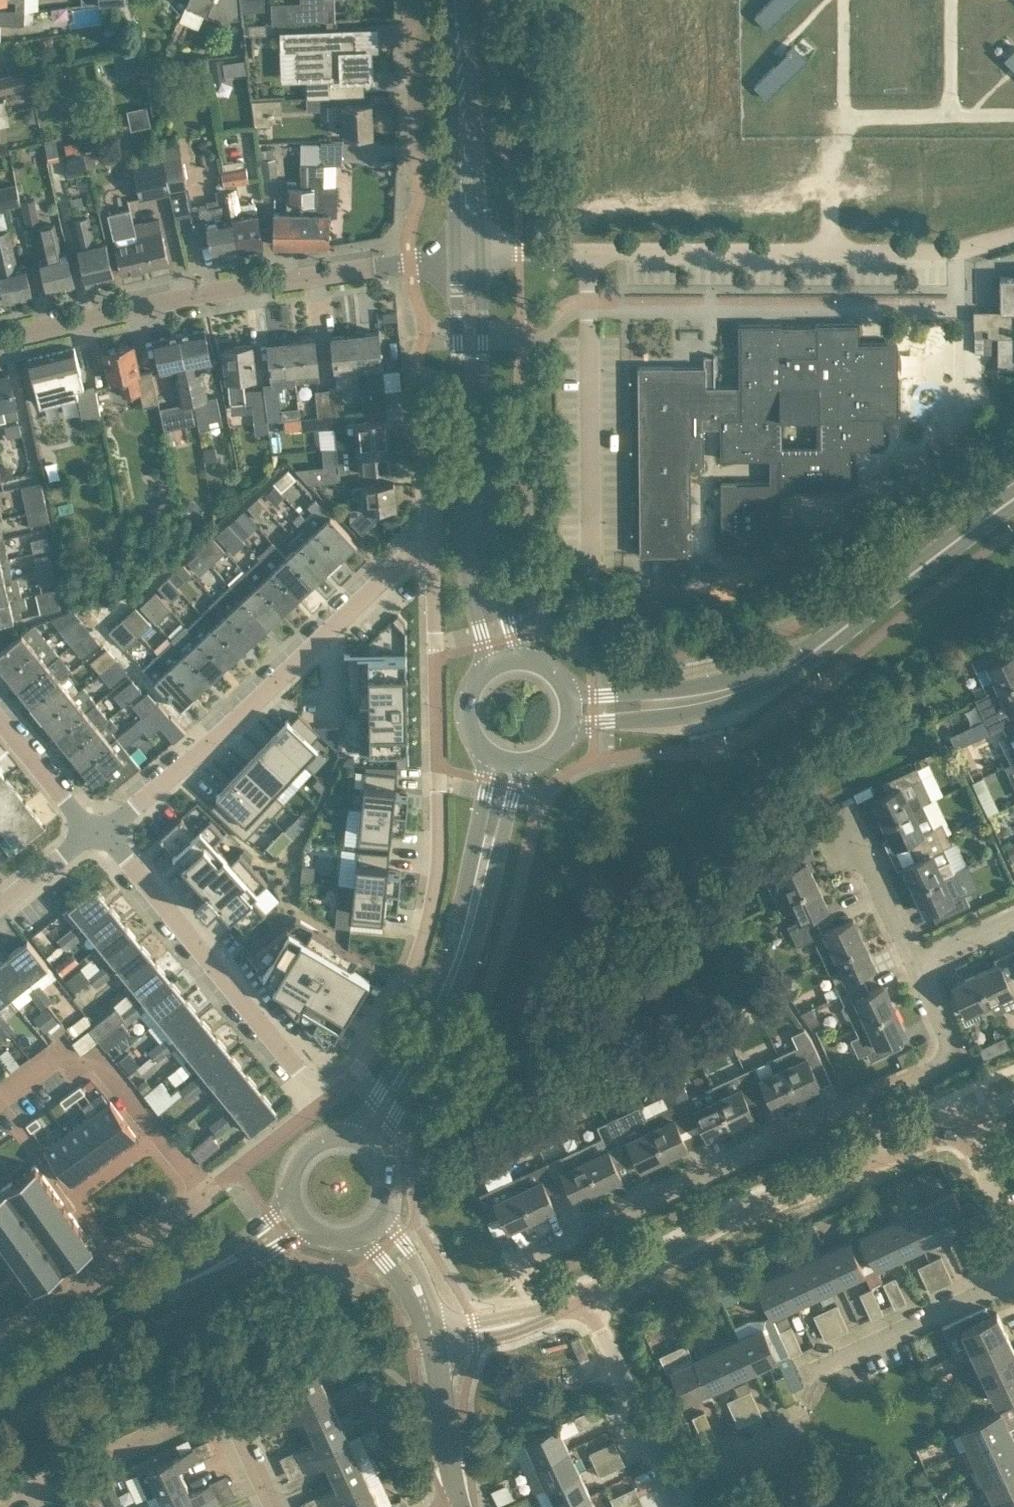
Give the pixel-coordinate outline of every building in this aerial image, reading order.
[(16,8),(16,9),(25,9),(25,0),(16,0),(16,8)] [(241,0),(188,0),(187,3),(208,11),(208,10),(226,18),(243,16),(241,0)] [(243,16),(244,16),(243,9),(265,7),(265,0),(241,0),(243,16)] [(301,0),(271,1),(272,21),(336,19),(336,17),(328,18),(327,5),(335,5),(335,0),(301,0)] [(16,8),(0,8),(0,22),(25,23),(25,9),(16,9),(16,8)] [(267,21),(250,22),(250,33),(267,32),(267,21)] [(371,77),(369,50),(357,50),(356,29),(284,32),(284,49),(295,49),(296,76),(343,74),(343,78),(349,78),(350,84),(365,83),(364,78),(371,77)] [(175,51),(168,48),(163,59),(170,62),(175,51)] [(133,50),(113,55),(118,78),(138,73),(133,50)] [(224,58),(209,59),(212,83),(226,82),(224,58)] [(144,65),(147,84),(172,81),(170,62),(144,65)] [(26,69),(0,75),(0,92),(29,85),(26,69)] [(55,75),(58,87),(58,88),(67,86),(69,86),(66,73),(55,75)] [(252,99),(254,125),(271,124),(270,112),(282,112),(282,97),(252,99)] [(372,102),(352,102),(327,103),(328,117),(344,117),(344,135),(353,134),(373,134),(372,102)] [(151,124),(147,104),(127,108),(132,128),(151,124)] [(25,118),(30,121),(37,120),(35,110),(24,112),(25,118)] [(9,124),(6,112),(0,113),(0,126),(9,124)] [(342,139),(301,138),(300,158),(342,159),(342,139)] [(277,181),(274,147),(259,148),(262,183),(277,181)] [(67,174),(88,170),(83,149),(63,153),(67,174)] [(189,186),(187,187),(181,155),(162,158),(169,190),(176,216),(190,213),(189,206),(193,206),(189,186)] [(169,190),(162,158),(133,165),(138,188),(137,188),(137,190),(139,190),(140,196),(169,190)] [(222,170),(224,181),(225,189),(228,189),(238,247),(264,243),(261,223),(259,212),(258,212),(257,206),(256,206),(241,208),(237,181),(248,180),(246,166),(244,167),(243,158),(236,159),(223,161),(224,170),(222,170)] [(208,206),(207,203),(193,206),(189,206),(190,213),(194,235),(209,232),(213,252),(238,247),(228,189),(225,189),(224,181),(216,182),(218,189),(215,189),(218,204),(208,206)] [(21,201),(16,182),(0,186),(0,206),(21,201)] [(274,211),(274,223),(273,243),(301,243),(301,185),(288,185),(287,211),(274,211)] [(317,186),(301,185),(301,243),(329,244),(330,211),(317,211),(317,186)] [(21,201),(26,225),(40,223),(34,198),(21,201)] [(122,271),(151,264),(148,251),(151,250),(143,222),(134,224),(130,207),(108,212),(115,244),(117,252),(122,271)] [(114,273),(110,254),(107,241),(94,244),(87,215),(73,218),(80,247),(79,247),(82,260),(86,280),(114,273)] [(159,218),(143,222),(151,250),(148,251),(151,264),(169,260),(165,241),(159,218)] [(75,282),(71,263),(68,250),(60,252),(53,223),(39,226),(46,254),(39,256),(43,270),(47,289),(75,282)] [(9,227),(0,229),(0,278),(5,299),(33,293),(26,262),(17,264),(9,227)] [(1001,275),(1000,275),(1001,317),(988,317),(988,335),(998,335),(998,367),(1013,367),(1013,274),(1001,275)] [(397,318),(397,310),(383,311),(384,319),(397,318)] [(722,553),(794,552),(793,515),(781,515),(781,485),(851,484),(850,446),(884,446),(883,414),(898,414),(897,341),(859,341),(859,322),(816,322),(816,323),(782,323),(739,323),(740,384),(715,384),(715,353),(714,353),(714,372),(706,372),(706,364),(638,365),(638,366),(641,366),(641,396),(639,396),(639,397),(641,397),(641,427),(639,427),(639,429),(641,429),(641,459),(639,459),(639,460),(641,460),(642,490),(640,490),(640,491),(642,491),(642,521),(640,521),(640,522),(642,522),(642,552),(640,552),(640,554),(692,553),(691,466),(704,466),(704,426),(721,426),(722,457),(771,456),(771,481),(722,482),(722,553)] [(217,394),(207,396),(201,368),(194,370),(193,363),(212,359),(205,326),(179,332),(192,398),(197,421),(222,416),(217,394)] [(359,374),(360,374),(384,371),(379,330),(355,332),(359,374)] [(180,372),(174,374),(184,424),(197,421),(192,398),(179,332),(154,337),(161,370),(179,366),(180,372)] [(337,386),(342,386),(342,387),(361,385),(360,374),(359,374),(355,332),(331,335),(337,386)] [(292,339),(296,381),(320,379),(316,336),(292,339)] [(269,420),(283,419),(280,389),(284,389),(284,382),(296,381),(292,339),(268,341),(272,386),(264,386),(265,395),(268,420),(269,420)] [(123,393),(139,390),(143,405),(159,402),(151,369),(140,372),(138,362),(134,343),(103,349),(107,369),(109,378),(119,376),(123,393)] [(265,395),(264,386),(244,389),(243,377),(255,376),(254,363),(252,343),(224,346),(226,365),(230,401),(246,400),(246,405),(253,404),(255,432),(270,431),(269,420),(268,420),(265,395)] [(29,357),(33,377),(40,403),(83,392),(89,419),(101,417),(96,386),(85,388),(74,346),(29,357)] [(993,350),(968,350),(968,396),(993,396),(993,350)] [(18,416),(18,414),(15,400),(16,400),(14,391),(9,372),(0,374),(0,420),(18,416)] [(329,387),(332,412),(341,411),(345,411),(342,387),(342,386),(337,386),(329,387)] [(316,388),(318,414),(332,412),(329,387),(316,388)] [(387,406),(385,389),(363,390),(364,409),(387,406)] [(930,410),(930,438),(962,437),(962,409),(930,410)] [(341,411),(332,412),(318,414),(302,416),(302,417),(301,417),(302,425),(301,428),(343,424),(341,411)] [(296,426),(302,425),(301,417),(292,418),(292,422),(296,426)] [(348,430),(336,431),(337,446),(390,441),(388,417),(368,419),(347,421),(348,430)] [(19,421),(4,424),(7,437),(9,437),(12,447),(23,445),(21,434),(22,433),(19,421)] [(390,441),(337,446),(339,463),(294,468),(307,481),(341,478),(340,470),(351,469),(373,467),(393,465),(390,441)] [(206,460),(218,459),(216,445),(203,447),(206,460)] [(3,479),(14,476),(13,471),(5,463),(0,464),(0,467),(3,479)] [(155,477),(161,478),(165,483),(172,477),(168,472),(166,474),(166,468),(163,463),(157,463),(152,466),(151,472),(155,477)] [(282,473),(290,482),(296,477),(288,468),(282,473)] [(363,494),(365,508),(351,521),(361,533),(379,516),(378,507),(397,505),(394,480),(353,484),(354,495),(363,494)] [(41,481),(21,485),(26,511),(46,506),(41,481)] [(265,493),(275,504),(284,495),(275,484),(265,493)] [(181,506),(183,506),(191,510),(192,510),(196,499),(185,495),(181,506)] [(246,506),(259,520),(270,510),(257,496),(246,506)] [(344,528),(325,508),(316,498),(308,505),(313,510),(307,517),(311,521),(343,556),(357,542),(344,528)] [(46,506),(26,511),(29,524),(49,520),(46,506)] [(229,522),(243,537),(256,525),(242,510),(229,522)] [(303,529),(296,535),(328,569),(343,556),(311,521),(307,517),(301,511),(294,518),(303,529)] [(383,520),(391,529),(400,520),(392,511),(383,520)] [(242,538),(243,537),(229,522),(215,534),(233,553),(245,542),(242,538)] [(46,535),(31,538),(33,550),(49,547),(46,535)] [(295,547),(287,554),(314,583),(328,569),(296,535),(289,541),(295,547)] [(8,556),(6,547),(4,536),(0,537),(0,558),(8,556)] [(213,537),(206,543),(205,543),(200,548),(212,562),(225,550),(213,537)] [(287,554),(282,548),(273,539),(258,554),(260,557),(271,569),(272,568),(299,596),(314,583),(287,554)] [(212,562),(200,548),(198,549),(199,550),(188,560),(200,573),(212,562)] [(37,570),(53,566),(49,552),(34,555),(37,570)] [(8,556),(0,558),(0,578),(13,575),(11,567),(8,556)] [(260,557),(246,570),(257,581),(258,582),(284,611),(299,596),(272,568),(271,569),(260,557)] [(182,563),(175,568),(178,571),(171,578),(178,585),(192,574),(183,562),(182,563)] [(41,589),(57,585),(53,566),(37,570),(41,589)] [(270,624),(284,611),(258,582),(257,581),(246,570),(244,567),(229,582),(231,583),(243,596),(270,624)] [(641,571),(633,571),(633,596),(649,595),(649,587),(650,587),(650,575),(641,575),(641,571)] [(22,594),(17,574),(13,575),(0,578),(0,599),(10,596),(22,594)] [(177,586),(178,585),(171,578),(170,578),(168,575),(157,585),(171,600),(181,591),(177,586)] [(231,583),(217,596),(229,609),(255,637),(270,624),(243,596),(231,583)] [(60,607),(56,587),(36,591),(40,611),(60,607)] [(172,608),(155,590),(140,604),(157,622),(172,608)] [(27,605),(25,594),(22,595),(22,594),(10,596),(0,599),(0,621),(15,617),(15,616),(22,614),(20,607),(27,605)] [(241,651),(255,637),(229,609),(217,596),(202,610),(208,616),(241,651)] [(125,615),(141,632),(151,623),(135,605),(125,615)] [(50,618),(59,628),(77,613),(73,608),(50,618)] [(202,610),(187,624),(198,637),(226,665),(241,651),(208,616),(202,610)] [(71,643),(90,629),(77,613),(59,628),(71,643)] [(393,618),(406,632),(405,620),(398,613),(393,618)] [(125,615),(109,629),(125,647),(141,632),(125,615)] [(47,637),(34,623),(23,632),(0,650),(0,666),(5,671),(47,637)] [(212,679),(226,665),(198,637),(187,624),(173,637),(179,643),(212,679)] [(100,641),(90,629),(71,643),(81,656),(100,641)] [(17,687),(59,653),(47,637),(5,671),(17,687)] [(173,637),(159,651),(165,657),(197,692),(212,679),(179,643),(173,637)] [(100,672),(117,658),(107,646),(90,660),(100,672)] [(1013,680),(1013,652),(1002,657),(997,647),(972,659),(977,669),(989,664),(995,676),(984,681),(989,692),(1013,680)] [(143,665),(154,678),(168,692),(181,707),(197,692),(165,657),(159,651),(143,665)] [(406,652),(365,653),(367,746),(408,746),(406,652)] [(60,678),(68,672),(73,668),(59,653),(17,687),(30,703),(60,678)] [(127,670),(117,658),(100,672),(110,684),(127,670)] [(30,703),(42,718),(79,689),(74,682),(75,681),(68,672),(60,678),(30,703)] [(141,690),(132,679),(114,694),(123,705),(141,690)] [(1004,725),(1013,720),(1013,680),(989,692),(999,715),(988,719),(993,730),(1004,725)] [(971,687),(976,698),(988,693),(983,682),(971,687)] [(42,718),(55,734),(96,701),(84,685),(79,689),(42,718)] [(920,689),(910,693),(914,702),(924,698),(920,689)] [(149,691),(145,694),(133,704),(143,715),(158,702),(149,691)] [(68,750),(99,725),(105,720),(104,720),(109,716),(96,701),(55,734),(68,750)] [(149,735),(160,726),(171,716),(159,702),(117,736),(81,766),(94,781),(105,772),(116,785),(140,764),(125,745),(145,730),(149,735)] [(288,718),(274,733),(304,761),(318,746),(312,741),(321,732),(299,712),(291,721),(288,718)] [(81,766),(117,736),(117,735),(113,730),(119,725),(111,715),(109,716),(104,720),(105,720),(99,725),(68,750),(81,766)] [(1004,725),(1009,736),(1013,747),(1013,720),(1004,725)] [(967,741),(972,739),(967,728),(957,733),(962,744),(967,741)] [(274,733),(259,748),(290,777),(304,761),(274,733)] [(962,744),(957,746),(962,757),(972,752),(967,741),(962,744)] [(245,763),(275,792),(290,777),(259,748),(245,763)] [(231,778),(261,807),(275,792),(245,763),(231,778)] [(924,804),(937,798),(937,797),(933,799),(922,776),(917,765),(883,781),(887,791),(873,798),(884,822),(924,804)] [(364,787),(362,806),(407,810),(409,791),(396,790),(397,772),(365,769),(364,787)] [(312,780),(320,789),(326,783),(317,775),(312,780)] [(983,775),(972,780),(977,789),(988,784),(983,775)] [(25,801),(6,776),(0,781),(0,821),(25,801)] [(226,802),(217,811),(238,831),(261,807),(231,778),(217,794),(226,802)] [(0,821),(0,828),(17,849),(47,824),(46,823),(45,825),(25,801),(0,821)] [(914,848),(948,832),(942,821),(934,825),(924,804),(884,822),(894,844),(909,837),(914,848)] [(407,810),(362,806),(360,825),(358,843),(390,846),(392,828),(405,829),(407,810)] [(304,808),(299,814),(307,822),(309,821),(311,815),(304,808)] [(974,821),(974,825),(978,828),(982,825),(982,824),(987,821),(984,815),(978,818),(974,821)] [(181,816),(159,836),(173,852),(207,889),(197,899),(208,911),(218,901),(245,930),(267,910),(253,894),(267,881),(240,852),(231,860),(214,841),(223,833),(210,818),(196,832),(181,816)] [(285,829),(293,836),(299,830),(291,822),(285,829)] [(956,869),(952,859),(946,846),(953,843),(948,832),(914,848),(918,857),(904,864),(915,888),(956,869)] [(276,837),(267,846),(276,854),(284,845),(276,837)] [(355,885),(400,889),(401,870),(388,869),(390,851),(358,848),(356,866),(355,885)] [(773,890),(779,901),(817,883),(806,859),(803,860),(799,850),(762,867),(768,881),(773,890)] [(745,867),(735,872),(741,885),(751,880),(745,867)] [(956,869),(915,888),(925,910),(931,908),(936,919),(970,903),(965,893),(955,897),(949,885),(961,879),(956,869)] [(339,882),(338,907),(350,907),(350,882),(339,882)] [(789,924),(793,934),(818,922),(813,912),(828,905),(817,883),(779,901),(783,911),(794,906),(800,918),(789,924)] [(69,905),(84,924),(111,903),(95,884),(69,905)] [(398,908),(400,889),(355,885),(353,903),(351,922),(383,925),(385,906),(398,908)] [(84,924),(100,943),(126,922),(111,903),(84,924)] [(252,953),(297,1008),(335,1031),(375,963),(297,916),(296,917),(290,914),(280,922),(286,926),(271,938),(265,935),(255,943),(261,946),(252,953)] [(798,944),(814,936),(826,960),(865,942),(853,918),(823,932),(818,922),(793,934),(798,944)] [(100,943),(115,962),(141,940),(126,922),(100,943)] [(83,935),(79,930),(75,925),(67,931),(75,942),(83,935)] [(66,947),(67,948),(75,942),(67,931),(58,938),(63,943),(66,947)] [(49,964),(40,954),(28,938),(9,953),(30,979),(49,964)] [(156,959),(141,940),(115,962),(130,980),(156,959)] [(830,970),(836,983),(837,984),(841,992),(841,993),(866,982),(860,971),(875,964),(865,942),(826,960),(830,970)] [(63,972),(79,959),(72,951),(56,964),(63,972)] [(30,979),(9,953),(0,960),(0,981),(11,995),(30,979)] [(171,978),(156,959),(130,980),(124,985),(135,1000),(137,998),(141,1003),(145,999),(171,978)] [(97,968),(101,974),(105,979),(113,972),(109,966),(105,962),(97,968)] [(977,972),(995,1012),(1006,1007),(1013,1009),(1013,972),(1006,976),(999,962),(977,972)] [(75,991),(91,979),(88,975),(89,974),(83,966),(67,979),(66,979),(75,991)] [(97,968),(89,974),(88,975),(91,979),(97,985),(105,979),(97,968)] [(995,1012),(977,972),(953,983),(966,1011),(979,1005),(984,1017),(995,1012)] [(160,1017),(161,1018),(187,997),(171,978),(145,999),(160,1017)] [(11,995),(0,981),(0,1003),(11,995)] [(35,999),(46,990),(43,986),(40,981),(35,985),(29,990),(33,995),(35,999)] [(852,1018),(856,1027),(895,1008),(884,984),(870,991),(866,982),(841,993),(844,1000),(842,1007),(845,1015),(852,1018)] [(828,998),(840,993),(841,992),(837,984),(824,990),(828,998)] [(53,999),(46,990),(35,999),(42,1007),(53,999)] [(170,1041),(176,1037),(202,1015),(187,997),(161,1018),(160,1017),(149,1026),(161,1040),(166,1036),(170,1041)] [(128,1005),(137,1015),(145,1009),(141,1003),(137,998),(135,1000),(128,1005)] [(772,1000),(768,1007),(771,1013),(778,1013),(783,1007),(779,1000),(772,1000)] [(47,1029),(49,1028),(58,1020),(47,1005),(35,1015),(47,1029)] [(89,1027),(98,1039),(124,1017),(120,1012),(121,1011),(117,1005),(89,1027)] [(128,1005),(121,1011),(120,1012),(124,1017),(128,1022),(137,1015),(128,1005)] [(820,1021),(812,1005),(801,1011),(811,1025),(820,1021)] [(895,1008),(856,1027),(860,1036),(866,1048),(871,1059),(902,1044),(897,1034),(906,1030),(895,1008)] [(2,1012),(0,1013),(0,1027),(9,1020),(2,1012)] [(65,1028),(66,1029),(72,1036),(91,1021),(85,1013),(67,1027),(65,1028)] [(176,1037),(191,1055),(217,1034),(202,1015),(176,1037)] [(720,1027),(716,1018),(705,1023),(709,1032),(720,1027)] [(0,1027),(0,1031),(5,1037),(15,1029),(9,1020),(0,1027)] [(65,1028),(67,1027),(61,1020),(54,1025),(54,1026),(48,1032),(53,1039),(66,1029),(65,1028)] [(122,1020),(98,1039),(107,1049),(130,1030),(122,1020)] [(89,1027),(73,1041),(82,1052),(98,1039),(89,1027)] [(824,1063),(812,1039),(805,1027),(804,1028),(792,1033),(798,1045),(790,1049),(779,1054),(797,1093),(820,1082),(814,1068),(824,1063)] [(202,1069),(206,1074),(232,1053),(217,1034),(191,1055),(202,1069)] [(985,1057),(1010,1045),(1005,1034),(980,1046),(985,1057)] [(161,1040),(158,1043),(166,1053),(171,1049),(174,1047),(170,1041),(166,1036),(161,1040)] [(157,1060),(166,1053),(158,1043),(149,1049),(157,1060)] [(138,1066),(140,1064),(140,1063),(129,1050),(119,1059),(123,1063),(130,1071),(130,1072),(138,1066)] [(232,1053),(206,1074),(211,1079),(221,1093),(247,1071),(232,1053)] [(757,1065),(746,1069),(758,1094),(767,1090),(774,1104),(797,1093),(779,1054),(769,1059),(774,1070),(762,1076),(757,1065)] [(634,1058),(625,1062),(631,1076),(640,1072),(634,1058)] [(746,1069),(736,1074),(723,1080),(713,1085),(731,1124),(754,1113),(747,1099),(758,1094),(746,1069)] [(221,1093),(237,1111),(263,1090),(247,1071),(221,1093)] [(202,1079),(197,1074),(188,1081),(197,1092),(206,1084),(202,1079)] [(145,1078),(138,1084),(144,1091),(151,1085),(145,1078)] [(160,1110),(182,1092),(177,1087),(170,1093),(161,1081),(146,1092),(160,1110)] [(197,1092),(188,1081),(180,1088),(188,1099),(197,1092)] [(75,1098),(85,1091),(80,1084),(71,1091),(75,1098)] [(684,1084),(675,1089),(691,1125),(701,1120),(708,1135),(731,1124),(713,1085),(703,1089),(690,1096),(684,1084)] [(567,1089),(556,1093),(563,1108),(574,1103),(567,1089)] [(675,1089),(641,1104),(647,1116),(665,1155),(688,1144),(681,1130),(691,1125),(675,1089)] [(237,1111),(239,1115),(252,1130),(278,1109),(263,1090),(237,1111)] [(71,1091),(61,1098),(66,1105),(75,1098),(71,1091)] [(136,1135),(111,1100),(89,1116),(114,1151),(136,1135)] [(536,1120),(529,1105),(521,1109),(529,1123),(536,1120)] [(218,1117),(227,1127),(235,1121),(226,1110),(218,1117)] [(665,1155),(647,1116),(623,1127),(618,1115),(608,1119),(625,1155),(635,1151),(641,1165),(665,1155)] [(32,1129),(41,1122),(37,1116),(27,1123),(32,1129)] [(89,1116),(67,1132),(92,1167),(114,1151),(89,1116)] [(218,1134),(227,1127),(218,1117),(210,1124),(218,1134)] [(535,1133),(544,1128),(539,1118),(530,1123),(535,1133)] [(602,1135),(581,1145),(599,1185),(621,1175),(615,1160),(625,1155),(608,1119),(596,1124),(602,1135)] [(70,1182),(92,1167),(67,1132),(45,1148),(70,1182)] [(220,1144),(210,1132),(190,1147),(200,1160),(220,1144)] [(599,1185),(581,1145),(547,1161),(559,1186),(568,1182),(575,1196),(599,1185)] [(514,1176),(532,1216),(555,1206),(548,1191),(559,1186),(547,1161),(514,1176)] [(36,1285),(93,1243),(36,1163),(0,1189),(0,1235),(36,1285)] [(532,1216),(514,1176),(489,1188),(480,1192),(492,1217),(502,1213),(509,1227),(532,1216)] [(954,1190),(931,1201),(946,1233),(969,1222),(954,1190)] [(946,1233),(931,1201),(908,1212),(922,1244),(946,1233)] [(899,1254),(922,1244),(908,1212),(884,1223),(899,1254)] [(876,1265),(899,1254),(884,1223),(861,1234),(876,1265)] [(976,1238),(975,1238),(964,1244),(976,1268),(987,1263),(976,1238)] [(850,1239),(827,1250),(842,1281),(865,1270),(850,1239)] [(818,1292),(842,1281),(827,1250),(804,1260),(818,1292)] [(941,1254),(940,1255),(930,1260),(941,1285),(953,1279),(941,1254)] [(795,1303),(818,1292),(804,1260),(780,1271),(795,1303)] [(941,1285),(930,1260),(919,1265),(918,1265),(930,1290),(941,1285)] [(795,1303),(780,1271),(757,1282),(772,1314),(795,1303)] [(751,1272),(717,1288),(719,1292),(725,1304),(749,1292),(757,1288),(759,1287),(751,1272)] [(895,1276),(883,1281),(895,1306),(907,1301),(895,1276)] [(883,1311),(872,1287),(860,1292),(872,1317),(883,1311)] [(837,1303),(826,1308),(837,1333),(849,1328),(837,1303)] [(681,1309),(684,1317),(695,1313),(692,1305),(681,1309)] [(826,1338),(837,1333),(826,1308),(814,1313),(826,1338)] [(962,1327),(971,1345),(1006,1329),(997,1310),(962,1327)] [(755,1367),(778,1357),(789,1351),(779,1330),(775,1320),(772,1314),(764,1317),(767,1323),(740,1335),(755,1367)] [(779,1330),(791,1324),(786,1315),(775,1320),(779,1330)] [(791,1324),(779,1330),(789,1351),(791,1354),(802,1349),(791,1324)] [(1006,1329),(971,1345),(979,1363),(1013,1347),(1013,1346),(1006,1329)] [(732,1378),(755,1367),(740,1335),(740,1336),(717,1346),(732,1378)] [(709,1388),(694,1357),(686,1341),(658,1354),(667,1372),(671,1370),(685,1399),(700,1393),(701,1395),(705,1397),(710,1394),(711,1395),(712,1395),(709,1388)] [(709,1388),(732,1378),(717,1346),(694,1357),(709,1388)] [(314,1353),(319,1364),(334,1357),(329,1347),(314,1353)] [(1013,1368),(1013,1347),(979,1363),(987,1381),(1013,1368)] [(277,1403),(281,1413),(328,1391),(317,1368),(290,1381),(296,1394),(277,1403)] [(987,1381),(996,1400),(1013,1391),(1013,1368),(987,1381)] [(793,1388),(792,1386),(785,1373),(774,1378),(785,1403),(797,1397),(793,1388)] [(367,1375),(356,1380),(360,1389),(371,1384),(367,1376),(367,1375)] [(739,1394),(750,1389),(746,1380),(734,1385),(739,1394)] [(750,1389),(739,1394),(750,1419),(762,1413),(751,1389),(750,1389)] [(312,1427),(339,1414),(328,1391),(281,1413),(286,1424),(306,1415),(312,1427)] [(739,1424),(750,1419),(739,1394),(728,1399),(739,1424)] [(598,1405),(573,1417),(578,1428),(604,1416),(598,1405)] [(376,1425),(388,1419),(389,1419),(384,1408),(383,1408),(371,1414),(376,1425)] [(962,1427),(970,1445),(1009,1427),(1001,1409),(962,1427)] [(693,1416),(704,1439),(704,1440),(716,1435),(705,1410),(693,1416)] [(298,1449),(302,1459),(349,1438),(339,1414),(312,1427),(317,1440),(298,1449)] [(557,1423),(524,1439),(535,1462),(568,1447),(557,1423)] [(979,1463),(1013,1447),(1013,1437),(1009,1427),(970,1445),(979,1463)] [(379,1433),(386,1448),(397,1443),(391,1428),(379,1433)] [(360,1461),(349,1438),(302,1459),(307,1470),(327,1460),(333,1473),(360,1461)] [(588,1452),(594,1463),(620,1451),(615,1439),(588,1452)] [(405,1456),(404,1453),(399,1443),(386,1448),(392,1461),(405,1456)] [(158,1491),(185,1478),(179,1466),(199,1457),(194,1446),(137,1472),(148,1495),(158,1491)] [(535,1462),(546,1485),(579,1470),(568,1447),(535,1462)] [(979,1463),(987,1481),(1013,1469),(1013,1447),(979,1463)] [(620,1451),(594,1463),(599,1475),(625,1462),(620,1451)] [(319,1494),(324,1505),(371,1484),(360,1461),(333,1473),(338,1485),(319,1494)] [(995,1498),(995,1499),(1013,1490),(1013,1469),(987,1481),(988,1483),(975,1489),(982,1504),(995,1498)] [(546,1485),(556,1506),(559,1506),(590,1493),(579,1470),(546,1485)] [(185,1478),(158,1491),(166,1506),(183,1506),(215,1492),(211,1482),(191,1491),(185,1478)] [(371,1484),(324,1505),(325,1506),(346,1506),(348,1506),(381,1506),(392,1501),(381,1478),(371,1484)] [(498,1501),(512,1496),(507,1482),(493,1488),(498,1501)] [(120,1491),(116,1492),(112,1484),(101,1489),(109,1506),(123,1506),(126,1505),(120,1491)] [(614,1506),(619,1506),(641,1497),(636,1485),(610,1497),(614,1506)] [(999,1506),(1013,1506),(1013,1490),(995,1499),(999,1506)] [(220,1503),(215,1492),(183,1506),(211,1506),(220,1503)] [(590,1493),(559,1506),(596,1506),(590,1493)] [(619,1506),(646,1506),(641,1497),(619,1506)] [(950,1499),(942,1503),(944,1506),(954,1506),(950,1499)]
